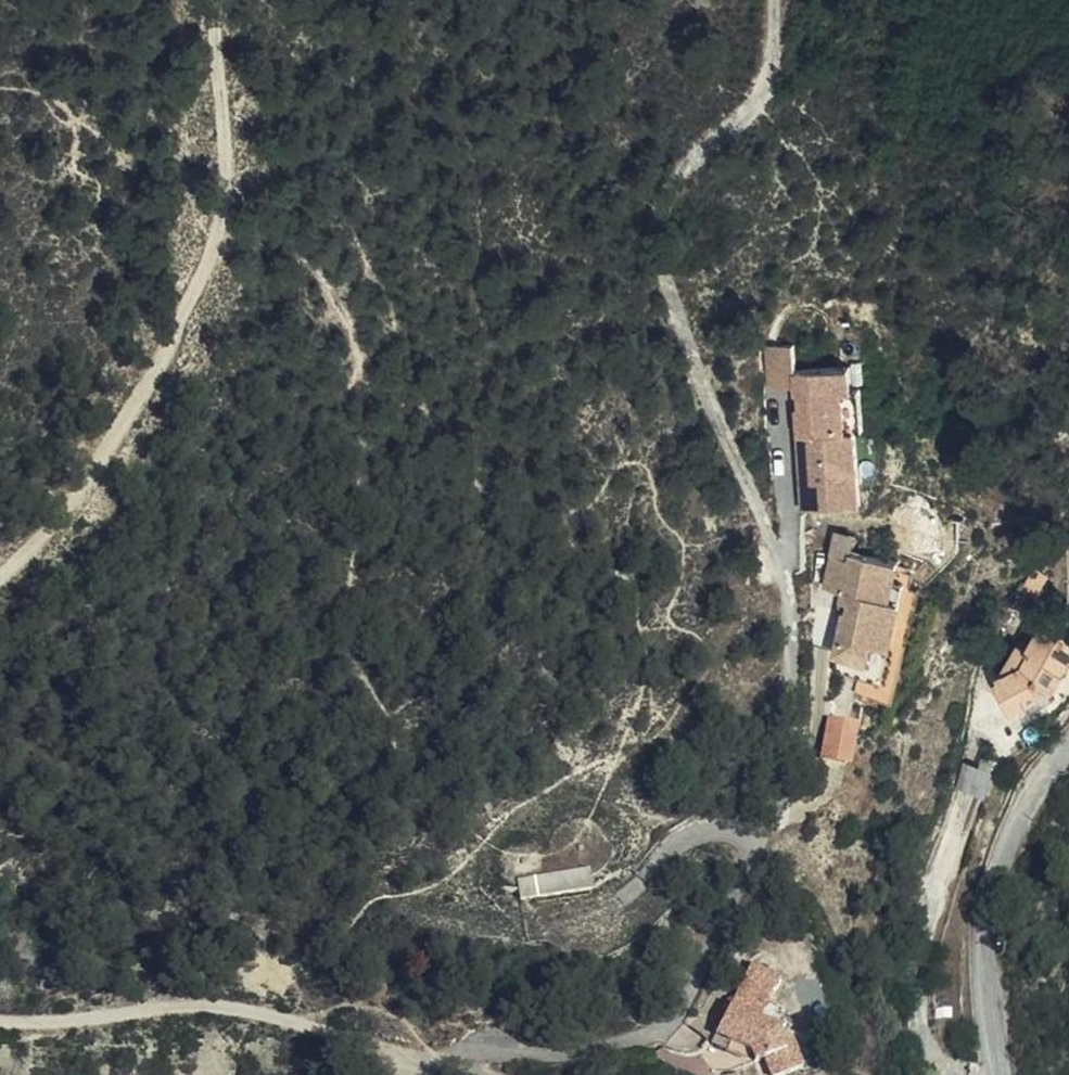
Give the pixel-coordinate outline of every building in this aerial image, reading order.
[(819,432),(816,390),(826,389),(824,367),(770,371),(780,508),(834,505),(829,431),(819,432)] [(816,390),(819,432),(829,431),(838,430),(834,389),(826,389),(816,390)] [(831,538),(812,534),(808,553),(827,557),(828,550),(831,538)] [(812,674),(844,681),(851,643),(869,647),(883,582),(872,580),(877,560),(828,550),(827,557),(808,553),(802,586),(818,589),(816,600),(827,603),(812,674)] [(1017,644),(996,662),(1028,683),(1033,681),(1057,650),(1041,637),(1047,629),(1025,612),(1009,635),(1017,644)] [(851,643),(844,681),(861,684),(869,647),(851,643)] [(1028,683),(996,662),(976,666),(983,696),(1028,683)] [(802,762),(825,767),(832,731),(809,725),(802,762)] [(504,872),(497,892),(563,878),(559,860),(504,872)] [(492,892),(497,892),(504,872),(490,876),(492,892)] [(691,1029),(732,1046),(737,1058),(749,1052),(759,1072),(791,1054),(774,1023),(764,1028),(758,1016),(734,1005),(752,959),(721,946),(691,1029)]
